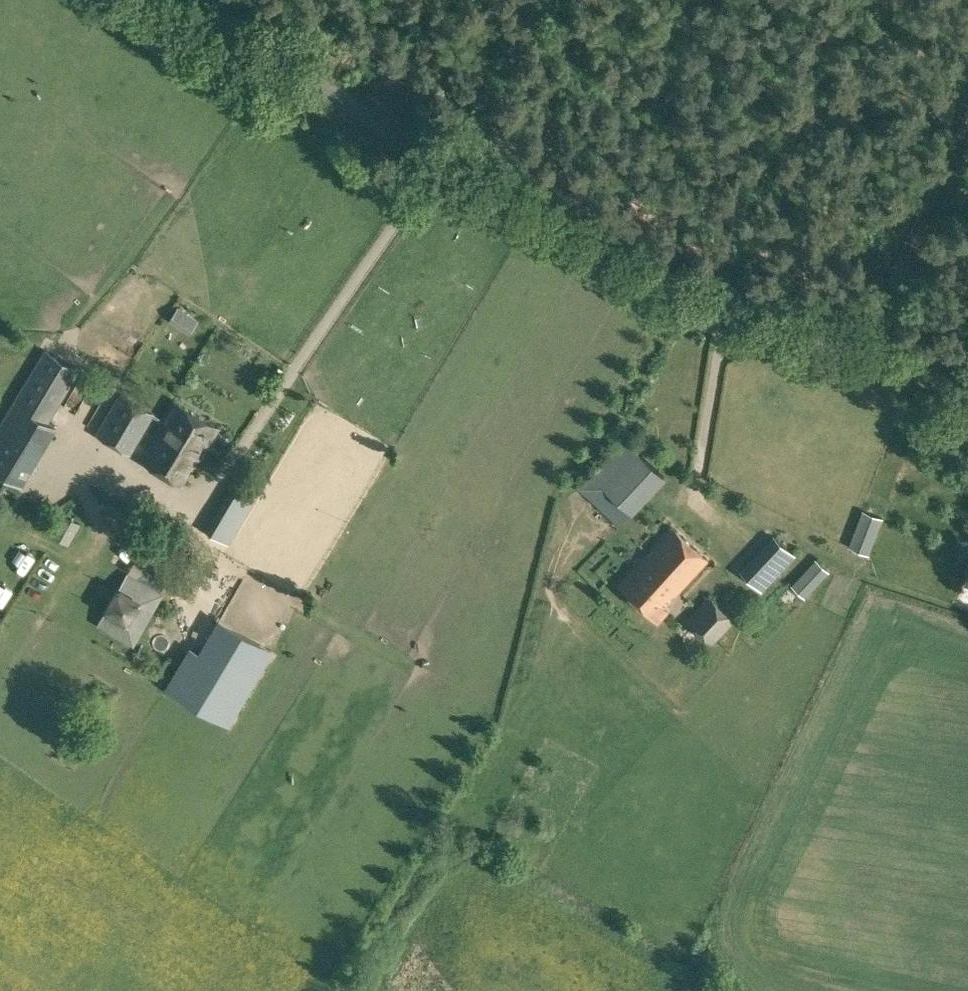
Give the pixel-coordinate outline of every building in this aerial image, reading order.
[(47,420),(78,369),(43,348),(0,420),(0,469),(22,482),(56,425),(47,420)] [(219,425),(173,398),(161,418),(120,393),(97,433),(123,448),(142,417),(159,427),(141,459),(182,483),(199,455),(201,456),(219,425)] [(618,523),(630,510),(632,511),(665,476),(624,436),(577,486),(618,523)] [(239,470),(232,482),(245,489),(252,477),(239,470)] [(232,482),(204,527),(227,541),(255,495),(245,489),(232,482)] [(848,545),(868,553),(882,515),(862,508),(848,545)] [(667,608),(663,605),(707,558),(672,525),(619,582),(657,618),(667,608)] [(132,566),(145,531),(133,526),(120,562),(132,566)] [(762,590),(795,553),(772,532),(738,568),(762,590)] [(804,596),(828,570),(815,558),(791,583),(804,596)] [(133,646),(164,593),(127,572),(96,624),(133,646)] [(788,604),(795,596),(791,592),(785,592),(780,597),(788,604)] [(734,619),(708,594),(687,617),(711,642),(734,619)] [(231,647),(195,626),(160,686),(230,727),(260,676),(226,656),(231,647)]
